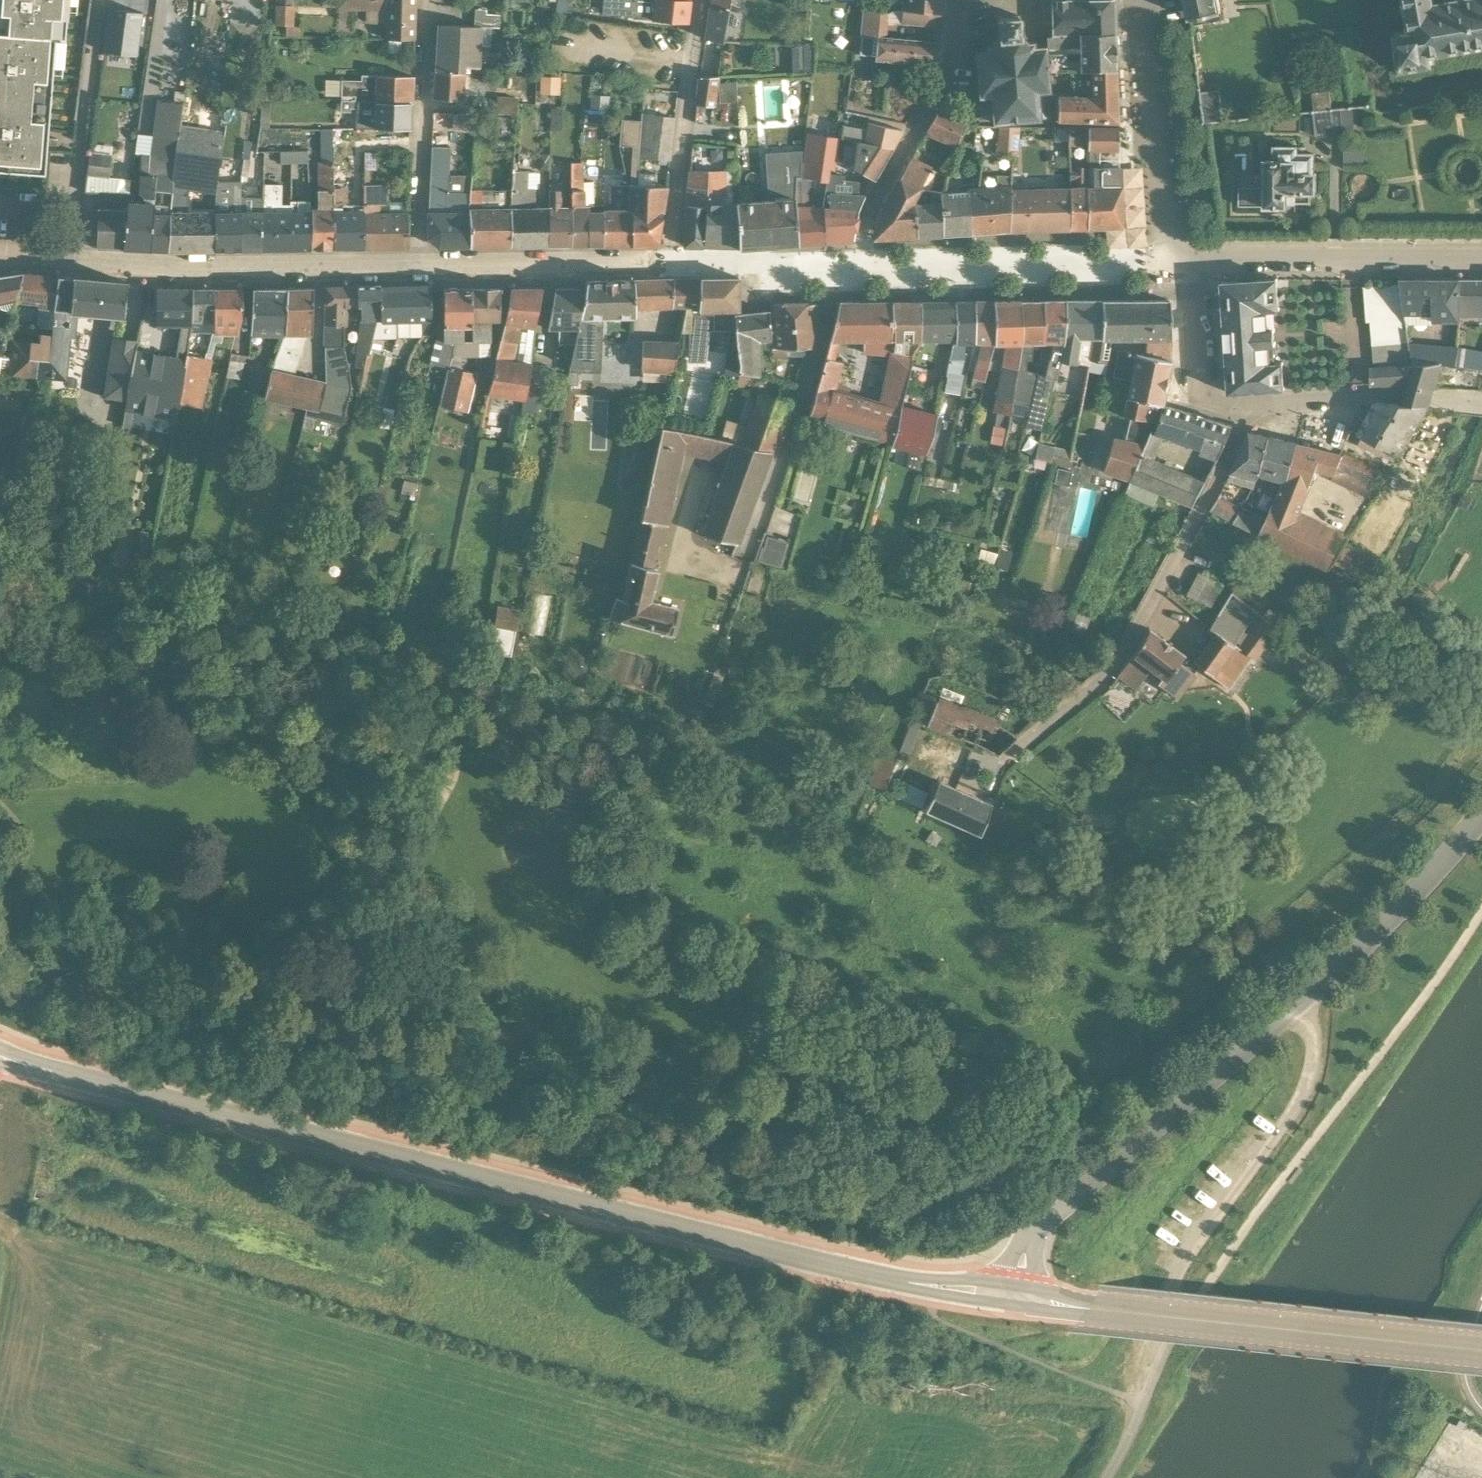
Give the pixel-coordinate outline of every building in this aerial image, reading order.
[(64,44),(66,11),(75,11),(76,0),(0,0),(0,41),(64,44)] [(413,40),(415,0),(322,0),(322,7),(335,8),(335,11),(338,11),(338,20),(355,20),(355,11),(367,11),(367,24),(384,25),(384,40),(413,40)] [(502,6),(527,8),(528,0),(502,0),(502,6)] [(686,23),(689,1),(673,0),(625,0),(623,12),(650,15),(651,21),(686,23)] [(728,10),(730,3),(730,0),(711,0),(710,8),(728,10)] [(934,26),(936,13),(941,13),(942,0),(900,0),(899,10),(894,10),(886,13),(886,21),(934,26)] [(1112,0),(1050,2),(1051,36),(1113,35),(1112,0)] [(1190,25),(1221,19),(1218,0),(1185,0),(1190,25)] [(1402,31),(1388,33),(1397,83),(1430,77),(1429,69),(1481,60),(1481,0),(1472,0),(1434,7),(1433,0),(1396,0),(1402,31)] [(728,10),(724,32),(740,35),(745,6),(744,6),(730,3),(728,10)] [(728,10),(710,8),(704,40),(723,42),(724,32),(728,10)] [(105,30),(102,51),(136,56),(142,13),(110,9),(107,30),(105,30)] [(437,25),(435,71),(464,71),(464,67),(479,67),(481,27),(498,28),(499,16),(485,15),(485,10),(474,10),(473,27),(437,25)] [(886,13),(861,12),(858,56),(874,58),(874,60),(937,66),(939,44),(885,38),(886,13)] [(1045,55),(1045,44),(1032,45),(1032,39),(1026,40),(1018,37),(1016,16),(995,17),(997,37),(989,48),(989,46),(985,46),(986,52),(974,53),(977,90),(972,90),(974,116),(979,120),(989,119),(990,124),(1048,117),(1045,91),(1047,91),(1046,72),(1045,55)] [(1045,55),(1114,53),(1114,35),(1045,37),(1045,44),(1045,55)] [(61,75),(64,44),(0,41),(0,103),(49,106),(52,74),(61,75)] [(791,72),(809,72),(809,48),(791,48),(791,72)] [(1114,53),(1045,55),(1046,72),(1072,73),(1114,71),(1115,71),(1114,53)] [(433,99),(434,99),(462,101),(464,71),(435,71),(433,99)] [(1116,122),(1117,122),(1115,71),(1114,71),(1072,73),(1072,95),(1057,95),(1056,120),(1116,122)] [(541,74),(540,92),(562,93),(563,75),(541,74)] [(850,75),(842,76),(835,119),(835,120),(841,121),(839,138),(891,148),(901,130),(898,129),(900,124),(844,111),(850,75)] [(325,81),(325,96),(340,96),(340,99),(410,102),(411,77),(360,77),(360,81),(325,81)] [(699,77),(696,105),(713,108),(718,77),(699,77)] [(735,82),(718,83),(719,103),(736,102),(735,82)] [(1330,90),(1311,92),(1313,111),(1332,109),(1330,90)] [(179,126),(183,93),(174,92),(172,102),(155,100),(150,136),(136,135),(134,155),(139,156),(137,193),(129,192),(121,249),(148,251),(153,204),(154,191),(170,193),(179,126)] [(494,112),(515,114),(516,97),(495,96),(494,112)] [(607,97),(592,96),(591,108),(606,109),(607,97)] [(1200,98),(1205,127),(1223,125),(1219,96),(1200,98)] [(355,128),(373,128),(409,129),(410,102),(374,101),(340,99),(340,112),(349,112),(349,108),(356,108),(355,128)] [(261,101),(258,128),(268,128),(269,103),(261,101)] [(44,175),(49,106),(0,103),(0,171),(44,175)] [(1316,137),(1353,133),(1350,108),(1313,111),(1316,137)] [(955,146),(965,125),(937,112),(925,132),(955,146)] [(451,131),(473,133),(474,116),(453,114),(451,131)] [(642,157),(668,160),(673,118),(640,114),(638,149),(643,150),(642,157)] [(833,173),(841,121),(812,117),(809,133),(805,132),(799,176),(825,182),(827,173),(833,173)] [(640,120),(619,118),(617,146),(631,148),(629,185),(636,185),(640,120)] [(216,183),(223,133),(179,126),(170,193),(170,206),(166,252),(213,251),(214,211),(187,211),(187,192),(214,196),(216,183)] [(1085,143),(1085,126),(1069,126),(1069,144),(1085,143)] [(1016,156),(1018,127),(997,127),(995,154),(1016,156)] [(1116,129),(1086,127),(1086,167),(1086,228),(1120,227),(1119,168),(1089,168),(1089,152),(1118,150),(1117,129),(1116,129)] [(316,162),(317,189),(316,190),(316,195),(316,208),(310,208),(310,249),(333,249),(332,188),(331,129),(318,129),(319,161),(316,162)] [(844,139),(841,159),(872,180),(891,148),(844,139)] [(250,143),(243,142),(241,159),(242,160),(240,176),(246,177),(247,177),(250,143)] [(1238,185),(1237,205),(1262,206),(1262,208),(1287,208),(1288,204),(1310,203),(1310,194),(1316,194),(1317,172),(1314,172),(1314,152),(1298,152),(1298,145),(1271,145),(1271,158),(1263,158),(1262,185),(1238,185)] [(108,178),(110,155),(111,148),(92,146),(91,152),(89,152),(84,192),(97,194),(95,247),(121,249),(129,192),(130,181),(108,178)] [(450,147),(431,147),(427,210),(427,238),(437,247),(468,247),(471,190),(470,176),(449,174),(450,147)] [(1363,149),(1343,149),(1344,165),(1363,165),(1363,149)] [(280,151),(280,164),(307,163),(306,151),(280,151)] [(799,162),(799,151),(764,153),(767,200),(733,201),(737,248),(796,244),(793,176),(799,176),(801,162),(799,162)] [(929,190),(933,171),(927,169),(908,159),(878,213),(872,238),(915,236),(912,203),(920,189),(929,190)] [(582,182),(581,163),(570,162),(570,206),(570,246),(602,246),(603,209),(593,209),(592,182),(582,182)] [(1086,228),(1086,167),(1072,167),(1071,186),(1068,186),(1069,229),(1086,228)] [(513,171),(509,246),(547,246),(547,207),(534,207),(534,171),(513,171)] [(733,173),(689,171),(688,188),(705,190),(702,247),(737,248),(733,201),(733,173)] [(655,174),(637,173),(636,185),(626,185),(625,210),(661,213),(666,187),(655,186),(655,174)] [(823,242),(852,240),(857,211),(872,180),(869,179),(863,187),(857,185),(857,182),(844,180),(844,175),(827,173),(822,207),(823,242)] [(953,226),(969,224),(970,233),(1007,231),(1010,176),(977,175),(976,187),(967,187),(968,194),(967,190),(938,192),(940,234),(953,234),(953,226)] [(793,176),(796,244),(823,242),(822,207),(807,206),(807,180),(825,183),(825,182),(799,176),(793,176)] [(239,182),(216,183),(214,196),(214,211),(213,251),(238,251),(240,198),(239,182)] [(288,250),(310,249),(310,208),(310,201),(288,200),(287,205),(281,204),(281,184),(262,183),(261,199),(260,250),(288,250)] [(561,206),(560,183),(548,183),(547,246),(570,246),(570,206),(561,206)] [(602,246),(631,246),(629,210),(625,210),(626,185),(607,186),(607,209),(603,209),(602,246)] [(362,249),(407,248),(406,215),(377,215),(377,203),(384,203),(384,186),(362,186),(362,211),(362,249)] [(1069,229),(1068,186),(1010,188),(1007,231),(1069,229)] [(347,211),(346,187),(332,188),(333,249),(362,249),(362,211),(347,211)] [(705,190),(688,188),(684,246),(702,247),(705,190)] [(915,236),(940,234),(938,192),(920,189),(912,203),(915,236)] [(471,190),(468,247),(509,246),(512,191),(471,190)] [(261,199),(240,198),(238,251),(260,250),(261,199)] [(166,252),(170,206),(153,204),(148,251),(166,252)] [(662,213),(661,213),(629,210),(631,246),(656,246),(662,213)] [(21,273),(0,276),(0,309),(11,312),(15,305),(21,273)] [(39,307),(35,327),(49,328),(57,276),(21,273),(15,305),(39,307)] [(126,283),(57,276),(52,310),(49,328),(35,327),(30,327),(29,339),(14,337),(14,331),(4,330),(3,342),(10,342),(8,356),(1,355),(0,363),(0,368),(7,369),(7,374),(66,381),(70,338),(74,339),(77,313),(123,317),(126,283)] [(687,333),(687,362),(704,362),(705,350),(700,350),(699,348),(704,348),(705,349),(707,330),(713,330),(713,312),(737,311),(737,278),(674,279),(671,308),(684,308),(681,332),(687,333)] [(634,281),(634,309),(671,308),(674,279),(634,281)] [(1228,392),(1233,392),(1284,389),(1282,362),(1270,362),(1269,346),(1275,345),(1274,328),(1273,327),(1267,328),(1266,312),(1278,311),(1276,279),(1221,282),(1222,299),(1228,392)] [(1433,321),(1459,320),(1460,280),(1399,280),(1399,284),(1406,324),(1433,324),(1433,321)] [(1460,280),(1460,317),(1481,318),(1481,280),(1460,280)] [(634,317),(634,281),(586,281),(569,364),(567,372),(600,373),(602,317),(634,317)] [(358,322),(354,368),(363,369),(375,321),(380,321),(379,286),(356,287),(356,307),(359,307),(360,321),(358,322)] [(326,288),(325,346),(342,346),(343,326),(346,326),(347,307),(356,307),(356,287),(326,288)] [(371,339),(408,339),(407,287),(380,288),(380,321),(375,321),(371,339)] [(431,320),(429,287),(407,287),(408,339),(419,339),(431,320)] [(283,335),(264,399),(318,411),(324,381),(293,373),(307,333),(311,333),(312,289),(287,290),(283,335)] [(473,342),(470,289),(443,290),(442,342),(434,341),(428,363),(431,364),(447,368),(453,343),(473,342)] [(500,290),(499,289),(470,289),(473,342),(453,343),(447,368),(438,406),(466,412),(476,373),(466,371),(466,358),(489,357),(489,322),(497,321),(500,290)] [(488,396),(523,401),(542,289),(510,289),(488,396)] [(557,345),(572,345),(583,294),(573,292),(573,289),(555,289),(554,289),(547,329),(558,330),(557,345)] [(156,290),(156,326),(188,326),(190,290),(156,290)] [(188,328),(210,329),(212,290),(190,290),(188,328)] [(211,334),(205,358),(210,359),(214,344),(220,346),(222,334),(235,334),(240,290),(212,290),(211,334)] [(252,290),(250,334),(283,335),(287,290),(252,290)] [(971,372),(971,377),(983,380),(992,345),(992,301),(973,302),(972,345),(965,370),(971,372)] [(994,412),(989,443),(1002,446),(1004,428),(1005,429),(1006,428),(1019,342),(1018,301),(992,301),(992,344),(992,345),(1003,345),(990,410),(994,412)] [(1042,343),(1042,301),(1018,301),(1019,342),(1011,402),(1030,405),(1036,373),(1024,370),(1025,360),(1030,360),(1030,343),(1042,343)] [(1059,362),(1063,301),(1042,301),(1042,343),(1053,343),(1043,375),(1036,373),(1030,405),(1026,427),(1039,431),(1059,362)] [(1059,361),(1087,366),(1091,338),(1100,340),(1099,301),(1063,301),(1059,361)] [(1091,338),(1087,370),(1103,374),(1110,340),(1151,339),(1149,301),(1099,301),(1100,340),(1091,338)] [(1151,339),(1169,338),(1167,301),(1149,301),(1151,339)] [(919,341),(919,302),(890,303),(891,340),(894,340),(892,352),(911,356),(919,341)] [(909,365),(913,366),(913,365),(917,366),(917,369),(924,370),(925,366),(933,367),(941,340),(950,340),(954,302),(919,302),(919,341),(911,356),(909,365)] [(972,345),(973,302),(954,302),(951,339),(942,391),(943,391),(957,394),(964,358),(963,358),(964,345),(972,345)] [(769,319),(771,357),(772,357),(784,356),(805,357),(805,348),(806,348),(803,332),(811,333),(816,303),(771,304),(772,319),(769,319)] [(877,402),(899,409),(911,356),(892,352),(894,340),(891,340),(890,303),(837,303),(828,340),(829,340),(816,385),(847,393),(848,387),(836,383),(842,362),(833,359),(838,341),(863,342),(862,353),(867,353),(867,354),(886,356),(877,402)] [(770,348),(768,312),(734,316),(737,372),(740,373),(759,375),(759,349),(770,348)] [(111,337),(102,398),(124,401),(136,340),(111,337)] [(1111,437),(1101,472),(1125,481),(1148,430),(1152,431),(1160,405),(1169,361),(1169,338),(1144,340),(1142,354),(1116,349),(1111,375),(1127,381),(1119,415),(1127,417),(1122,439),(1111,437)] [(642,340),(640,372),(672,374),(677,342),(642,340)] [(1438,365),(1456,365),(1457,348),(1408,345),(1410,365),(1438,365)] [(1457,348),(1456,365),(1481,371),(1481,352),(1457,348)] [(179,401),(185,358),(134,350),(123,412),(174,422),(179,401)] [(231,353),(225,377),(239,380),(244,356),(231,353)] [(200,408),(212,360),(186,355),(179,401),(200,408)] [(546,366),(530,363),(522,411),(538,414),(546,366)] [(1427,391),(1431,392),(1438,365),(1410,365),(1369,367),(1370,385),(1403,385),(1403,388),(1407,389),(1407,387),(1427,390),(1427,391)] [(734,388),(744,392),(749,374),(740,373),(734,388)] [(306,409),(304,417),(340,425),(349,389),(324,385),(318,411),(306,409)] [(816,385),(806,419),(890,444),(899,409),(816,385)] [(1407,389),(1403,388),(1401,397),(1400,402),(1404,404),(1422,406),(1422,405),(1427,407),(1429,399),(1431,392),(1427,391),(1427,390),(1407,387),(1407,389)] [(725,419),(718,439),(770,451),(787,403),(756,394),(742,427),(725,419)] [(1396,453),(1427,407),(1422,405),(1422,406),(1404,404),(1400,402),(1400,404),(1375,402),(1358,435),(1396,453)] [(890,447),(923,457),(933,413),(900,405),(890,447)] [(1232,426),(1160,405),(1152,431),(1148,430),(1126,481),(1156,492),(1192,506),(1205,484),(1151,460),(1159,436),(1160,437),(1201,449),(1199,455),(1200,456),(1217,461),(1232,427),(1232,426)] [(394,411),(383,408),(378,427),(389,430),(394,411)] [(736,544),(770,451),(718,439),(660,426),(658,432),(619,598),(614,597),(608,616),(670,635),(676,607),(651,599),(657,570),(653,568),(662,526),(667,526),(682,455),(723,464),(703,521),(699,521),(695,532),(736,544)] [(1228,480),(1253,488),(1259,476),(1274,439),(1249,432),(1228,480)] [(1266,490),(1276,494),(1295,444),(1274,439),(1259,476),(1270,479),(1266,490)] [(1052,458),(1056,443),(1039,440),(1036,455),(1052,458)] [(1331,476),(1342,456),(1295,444),(1277,492),(1258,535),(1328,572),(1347,533),(1300,512),(1314,472),(1331,476)] [(1331,476),(1330,480),(1372,499),(1384,472),(1342,456),(1331,476)] [(1123,495),(1151,507),(1156,492),(1128,482),(1123,495)] [(1219,494),(1210,511),(1233,523),(1242,508),(1219,494)] [(1244,506),(1233,523),(1258,535),(1265,519),(1244,506)] [(787,542),(766,536),(758,561),(780,568),(787,542)] [(1221,585),(1196,571),(1184,595),(1210,608),(1221,585)] [(546,634),(554,595),(535,591),(526,629),(546,634)] [(500,601),(493,647),(513,650),(521,604),(500,601)] [(1282,638),(1258,616),(1245,633),(1242,631),(1245,625),(1220,608),(1208,625),(1207,627),(1212,631),(1190,661),(1227,688),(1250,658),(1254,661),(1266,644),(1273,650),(1282,638)] [(1130,657),(1117,675),(1134,688),(1148,669),(1160,678),(1156,683),(1177,699),(1195,675),(1177,661),(1182,655),(1147,629),(1130,657)] [(1096,669),(1094,662),(1090,662),(1089,661),(1072,664),(1074,675),(1091,672),(1091,670),(1096,669)] [(938,696),(958,704),(961,695),(941,687),(938,696)] [(1015,737),(1016,730),(983,715),(918,690),(909,718),(995,755),(1015,737)] [(918,725),(910,722),(899,753),(907,756),(918,725)] [(894,762),(877,756),(872,771),(867,784),(884,792),(894,762)] [(991,804),(938,781),(924,811),(977,835),(991,804)]
